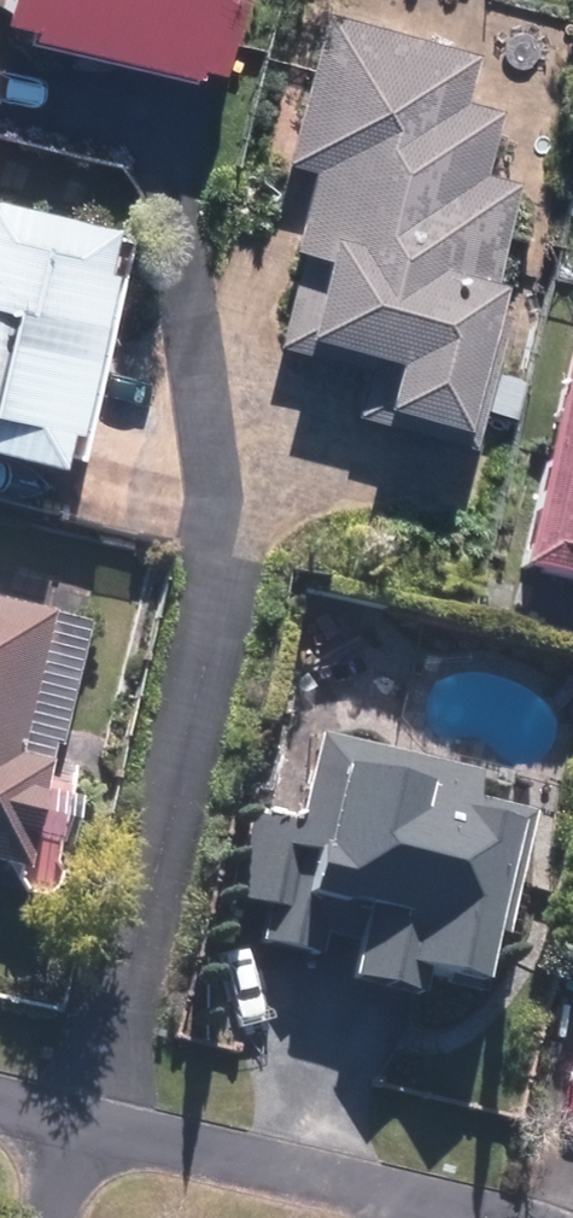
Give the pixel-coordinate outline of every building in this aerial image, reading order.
[(217,58),(231,0),(0,0),(0,39),(195,84),(217,58)] [(476,418),(501,424),(512,381),(487,374),(505,302),(469,293),(496,187),(460,178),(477,111),(438,101),(451,48),(314,13),(276,160),(299,166),(277,252),(305,260),(284,346),(370,368),(358,414),(469,443),(476,418)] [(0,210),(0,466),(46,477),(106,236),(0,210)] [(565,325),(497,577),(572,598),(572,327),(565,325)] [(72,758),(48,751),(81,627),(0,606),(0,887),(23,893),(33,856),(45,859),(72,758)] [(473,1009),(523,817),(463,802),(470,775),(318,736),(275,901),(434,943),(420,995),(473,1009)]
